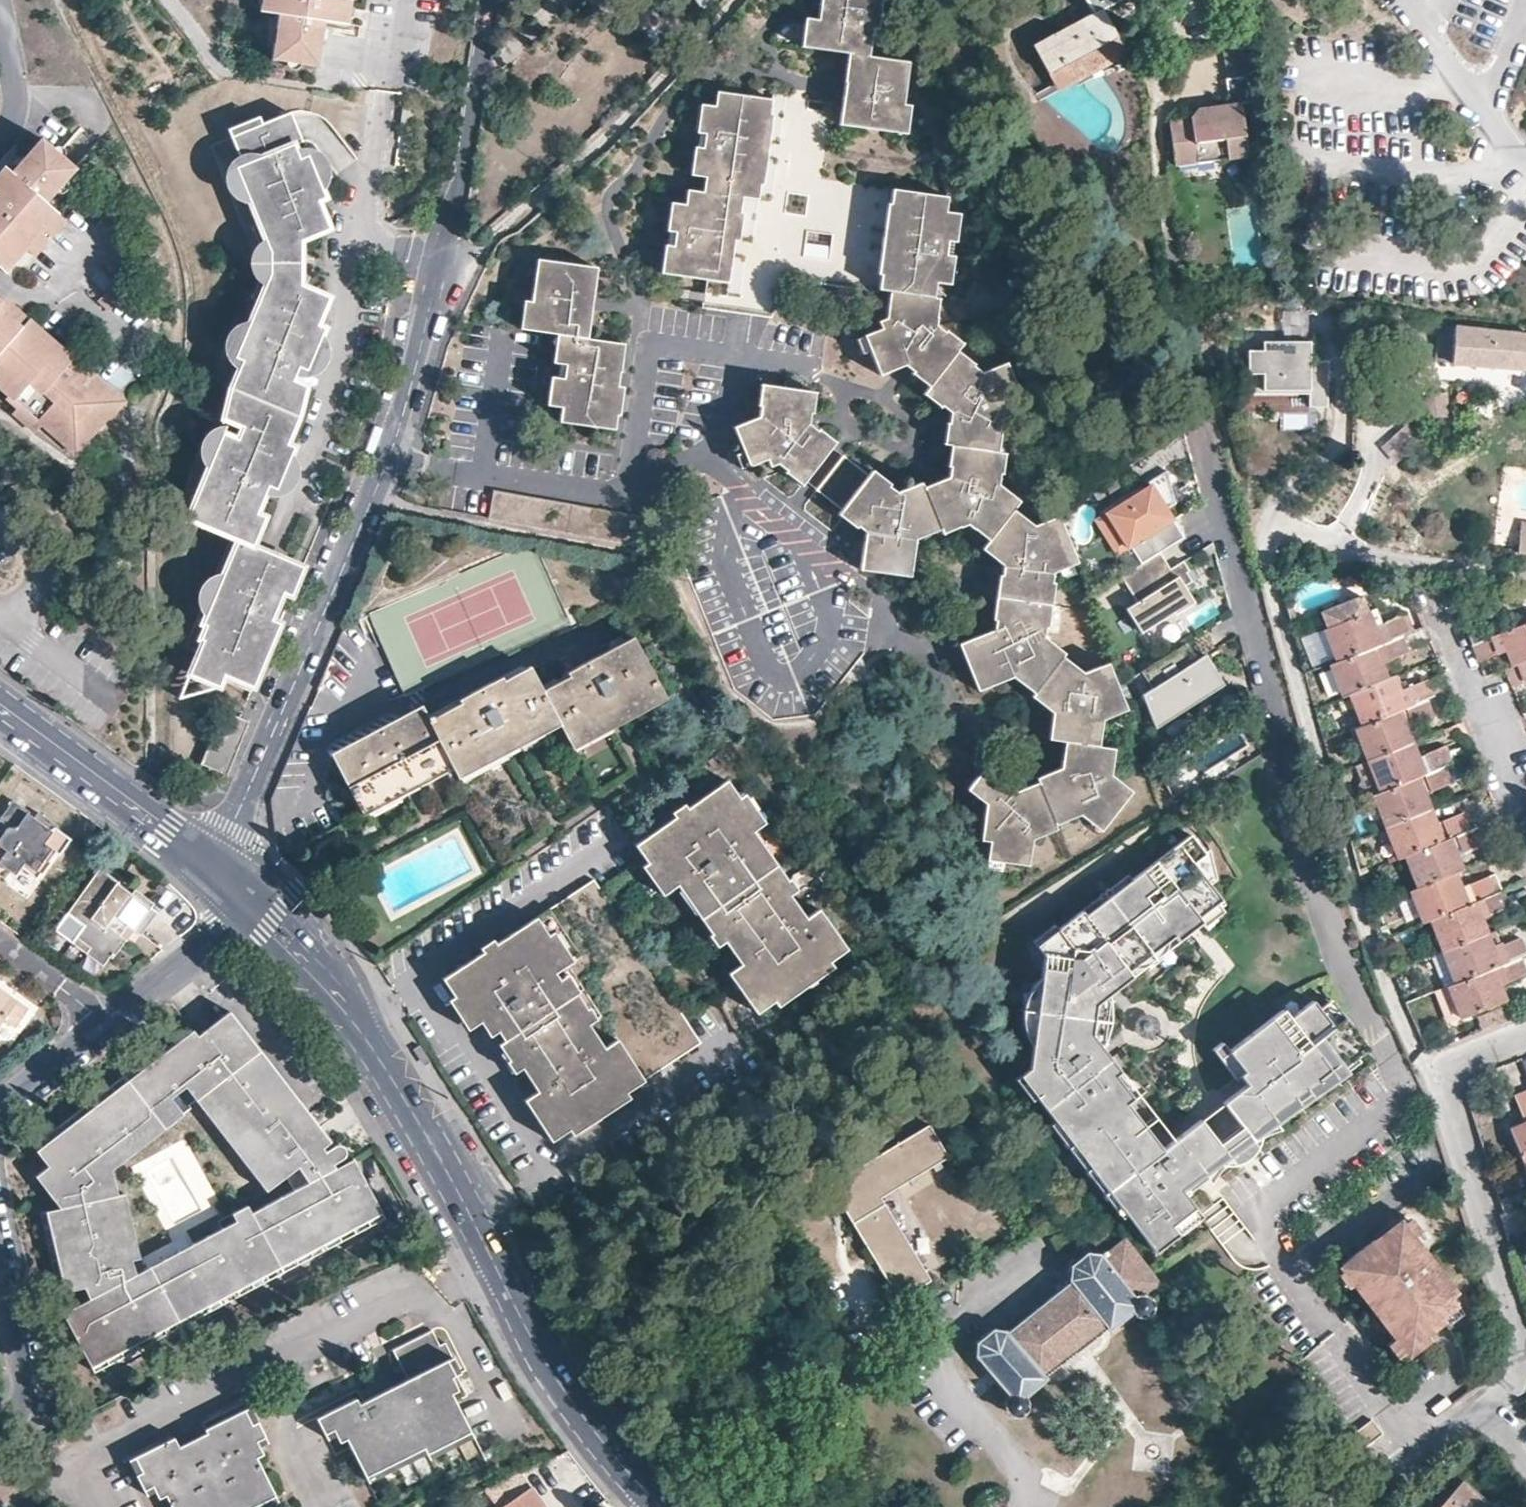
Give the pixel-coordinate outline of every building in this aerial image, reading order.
[(261,12),(277,14),(324,21),(348,25),(350,13),(351,0),(262,0),(261,12)] [(702,10),(716,0),(695,0),(702,10)] [(882,0),(833,0),(830,13),(819,11),(816,10),(812,38),(850,45),(860,47),(869,48),(873,20),(878,20),(882,0)] [(819,11),(830,13),(833,0),(821,0),(819,11)] [(1092,16),(1034,45),(1055,88),(1124,53),(1102,8),(1118,0),(1085,0),(1092,16)] [(801,37),(812,38),(816,10),(807,9),(801,37)] [(324,21),(277,14),(270,59),(318,67),(324,21)] [(854,73),(860,47),(850,45),(845,72),(853,73),(854,73)] [(903,98),(912,55),(869,48),(860,47),(854,73),(853,73),(851,88),(842,87),(838,116),(898,126),(903,98)] [(851,88),(853,73),(845,72),(842,87),(851,88)] [(1205,118),(1198,110),(1191,118),(1169,120),(1172,145),(1175,164),(1246,156),(1239,105),(1257,101),(1254,76),(1225,81),(1227,106),(1213,108),(1213,116),(1205,118)] [(760,132),(762,132),(767,104),(772,105),(774,89),(717,80),(714,96),(701,94),(696,122),(700,123),(698,137),(695,136),(689,167),(703,169),(702,182),(742,189),(759,192),(761,175),(755,174),(760,147),(758,146),(760,132)] [(913,99),(903,98),(898,126),(909,128),(913,99)] [(767,104),(762,132),(767,133),(772,105),(767,104)] [(1213,108),(1198,110),(1205,118),(1213,116),(1213,108)] [(298,151),(295,144),(302,141),(290,112),(262,123),(230,135),(245,170),(238,173),(249,201),(270,252),(300,240),(329,228),(317,200),(307,174),(298,151)] [(259,116),(228,129),(230,135),(262,123),(259,116)] [(767,133),(762,132),(760,132),(758,146),(760,147),(766,147),(767,133)] [(76,168),(41,137),(9,173),(45,204),(76,168)] [(766,147),(760,147),(755,174),(761,175),(766,147)] [(321,158),(315,154),(311,151),(307,151),(298,151),(307,174),(317,200),(325,197),(321,188),(322,186),(324,183),(326,177),(326,172),(325,167),(323,162),(321,158)] [(3,167),(0,170),(0,268),(6,273),(16,261),(7,253),(16,242),(26,250),(41,233),(43,231),(57,215),(45,204),(9,173),(3,167)] [(249,201),(238,173),(231,176),(242,204),(249,201)] [(668,268),(705,274),(726,278),(732,248),(725,246),(727,232),(731,233),(736,205),(740,205),(742,189),(702,182),(685,180),(683,195),(679,195),(675,224),(669,223),(667,239),(672,240),(668,268)] [(891,288),(932,293),(934,294),(937,280),(942,281),(947,252),(953,253),(955,239),(949,238),(954,209),(947,208),(949,191),(894,183),(887,227),(895,228),(893,243),(884,242),(877,285),(891,288)] [(665,222),(669,223),(675,224),(679,195),(670,194),(665,222)] [(736,205),(731,233),(733,233),(738,235),(744,206),(740,205),(736,205)] [(958,240),(963,212),(954,209),(949,238),(955,239),(958,240)] [(65,222),(57,215),(43,231),(51,238),(65,222)] [(270,252),(258,224),(251,227),(263,255),(270,252)] [(887,227),(884,242),(893,243),(895,228),(887,227)] [(733,233),(731,233),(727,232),(725,246),(732,248),(733,233)] [(48,240),(41,233),(26,250),(34,257),(48,240)] [(658,267),(668,268),(672,240),(667,239),(662,238),(658,267)] [(300,262),(300,240),(270,252),(263,255),(263,269),(269,272),(300,285),(300,262)] [(26,250),(16,242),(7,253),(16,261),(26,250)] [(956,254),(953,253),(947,252),(942,281),(951,282),(956,254)] [(535,258),(531,286),(538,286),(542,259),(535,258)] [(538,286),(531,286),(529,300),(526,329),(552,333),(562,335),(558,363),(556,363),(554,377),(557,378),(552,406),(560,407),(557,422),(612,430),(615,414),(611,413),(616,385),(611,384),(613,370),(618,371),(621,343),(585,338),(590,308),(584,308),(586,293),(592,293),(595,266),(542,259),(538,286)] [(258,300),(269,272),(263,269),(251,297),(258,300)] [(237,539),(252,545),(264,516),(256,513),(258,510),(265,492),(274,471),(287,444),(297,416),(306,386),(294,381),(297,373),(307,350),(317,324),(329,297),(300,285),(269,272),(258,300),(247,327),(235,355),(242,358),(229,390),(223,418),(242,426),(237,439),(222,432),(210,461),(187,518),(237,539)] [(726,278),(705,274),(701,301),(722,304),(726,278)] [(929,312),(932,293),(891,288),(887,315),(880,317),(881,325),(863,332),(876,370),(906,361),(913,366),(916,362),(933,377),(953,355),(959,349),(942,334),(946,329),(937,321),(937,313),(929,312)] [(934,294),(932,293),(929,312),(937,313),(940,295),(934,294)] [(5,297),(2,301),(3,302),(0,305),(0,306),(18,323),(25,316),(26,315),(25,314),(5,297)] [(517,328),(526,329),(529,300),(521,300),(517,328)] [(26,315),(25,316),(18,323),(0,306),(0,352),(30,318),(26,315)] [(30,318),(0,352),(0,390),(7,395),(41,425),(62,444),(74,430),(88,442),(103,425),(100,423),(106,416),(108,419),(110,420),(123,405),(119,401),(121,398),(30,318)] [(235,355),(247,327),(240,324),(229,352),(235,355)] [(325,350),(324,344),(322,340),(320,338),(324,328),(317,324),(307,350),(297,373),(299,373),(300,374),(307,374),(312,372),(316,370),(320,366),(324,361),(325,357),(325,350)] [(1453,325),(1450,362),(1477,364),(1525,369),(1525,333),(1453,325)] [(947,328),(946,329),(942,334),(959,349),(964,342),(947,328)] [(548,362),(556,363),(558,363),(562,335),(552,333),(548,362)] [(1312,359),(1312,338),(1265,338),(1265,347),(1249,347),(1248,369),(1265,369),(1265,386),(1318,386),(1317,402),(1337,402),(1337,359),(1312,359)] [(975,363),(959,349),(953,355),(970,369),(974,364),(975,363)] [(970,369),(953,355),(933,377),(928,384),(943,398),(940,403),(948,411),(947,422),(951,423),(949,444),(954,445),(991,449),(993,428),(1001,429),(1002,420),(1010,417),(1007,408),(1024,402),(1007,362),(983,372),(974,364),(970,369)] [(928,384),(933,377),(916,362),(913,366),(911,370),(928,384)] [(543,405),(552,406),(557,378),(554,377),(547,376),(543,405)] [(753,402),(756,403),(763,404),(766,382),(756,381),(753,402)] [(763,404),(756,403),(755,414),(731,423),(740,447),(732,450),(737,465),(762,454),(764,462),(773,459),(781,466),(780,469),(798,483),(826,446),(813,435),(818,429),(811,422),(795,420),(796,409),(802,409),(805,389),(766,382),(763,404)] [(937,405),(940,403),(943,398),(928,384),(921,392),(937,405)] [(624,387),(616,385),(611,413),(615,414),(618,414),(624,387)] [(813,389),(805,389),(802,409),(810,410),(813,389)] [(1432,390),(1434,418),(1451,417),(1450,390),(1432,390)] [(41,425),(7,395),(4,398),(15,409),(11,414),(33,433),(41,425)] [(1010,417),(1027,410),(1024,402),(1007,408),(1010,417)] [(810,410),(802,409),(796,409),(795,420),(811,422),(813,411),(810,410)] [(108,419),(106,416),(100,423),(103,425),(108,419)] [(946,443),(949,444),(951,423),(947,422),(942,421),(939,443),(946,443)] [(818,427),(818,429),(813,435),(826,446),(832,438),(818,427)] [(1003,429),(1001,429),(993,428),(991,449),(997,451),(1000,451),(1003,429)] [(210,461),(222,432),(215,429),(203,458),(210,461)] [(88,442),(74,430),(62,444),(76,456),(88,442)] [(1396,440),(1373,452),(1381,467),(1404,455),(1396,440)] [(952,465),(954,445),(949,444),(946,443),(943,464),(945,464),(952,465)] [(295,469),(294,464),(292,460),(290,456),(293,446),(287,444),(274,471),(265,492),(272,493),(278,492),(284,490),(288,488),(291,483),(294,478),(295,473),(295,469)] [(997,451),(991,449),(954,445),(952,465),(945,464),(944,475),(919,484),(932,521),(935,527),(954,519),(956,528),(963,525),(970,531),(976,524),(992,536),(1015,510),(1021,502),(1000,484),(1001,473),(994,472),(997,451)] [(1000,451),(997,451),(994,472),(1001,473),(1004,473),(1007,452),(1000,451)] [(837,505),(849,489),(861,473),(863,471),(838,453),(812,486),(837,505)] [(863,471),(861,473),(880,488),(884,483),(885,479),(866,466),(863,471)] [(918,525),(932,521),(919,484),(916,479),(892,489),(884,483),(880,488),(861,473),(849,489),(867,503),(853,521),(862,529),(858,555),(882,560),(907,565),(913,537),(921,535),(918,525)] [(1132,552),(1143,570),(1163,558),(1187,543),(1165,507),(1176,500),(1170,477),(1151,488),(1153,492),(1108,519),(1129,554),(1132,552)] [(867,503),(849,489),(837,505),(833,509),(851,524),(853,521),(867,503)] [(645,517),(491,491),(486,519),(640,546),(645,517)] [(1027,580),(1024,603),(1042,606),(1046,584),(1051,585),(1054,575),(1061,572),(1058,562),(1074,556),(1059,517),(1035,527),(1015,510),(992,536),(985,544),(998,554),(993,561),(998,566),(998,576),(1027,580)] [(954,519),(935,527),(935,529),(937,534),(956,528),(954,519)] [(1129,554),(1108,519),(1097,526),(1119,560),(1129,554)] [(1520,520),(1517,553),(1525,554),(1525,521),(1520,520)] [(935,529),(935,527),(932,521),(918,525),(921,535),(935,529)] [(985,544),(992,536),(976,524),(970,531),(985,544)] [(252,545),(237,539),(222,575),(206,613),(202,623),(205,625),(200,639),(202,640),(188,673),(203,679),(219,686),(223,674),(253,687),(273,637),(265,634),(271,619),(282,592),(291,595),(302,568),(303,566),(252,545)] [(980,550),(993,561),(998,554),(985,544),(980,550)] [(880,571),(882,560),(858,555),(855,565),(880,571)] [(1061,572),(1079,565),(1074,556),(1058,562),(1061,572)] [(1163,558),(1143,570),(1124,582),(1140,608),(1129,614),(1144,639),(1176,619),(1177,621),(1197,609),(1187,592),(1195,587),(1190,579),(1193,577),(1186,567),(1173,575),(1163,558)] [(906,575),(907,565),(882,560),(880,571),(906,575)] [(992,598),(1024,603),(1027,580),(998,576),(995,576),(992,598)] [(1046,584),(1042,606),(1051,608),(1054,586),(1051,585),(1046,584)] [(1336,659),(1402,634),(1409,631),(1405,622),(1403,615),(1374,627),(1362,597),(1351,602),(1356,616),(1326,627),(1324,628),(1336,659)] [(989,619),(992,619),(1020,623),(1024,603),(992,598),(989,619)] [(1356,616),(1351,602),(1320,613),(1326,627),(1356,616)] [(990,628),(965,638),(974,663),(983,686),(1010,676),(1017,682),(1023,675),(1039,688),(1062,661),(1065,657),(1045,640),(1046,631),(1039,629),(1042,606),(1024,603),(1020,623),(992,619),(990,628)] [(1051,608),(1042,606),(1039,629),(1046,631),(1048,631),(1051,608)] [(279,623),(271,619),(265,634),(273,637),(276,630),(279,623)] [(1497,632),(1494,624),(1475,631),(1478,639),(1472,642),(1478,658),(1506,648),(1509,654),(1512,663),(1525,658),(1525,621),(1497,632)] [(1402,634),(1336,659),(1329,662),(1341,693),(1348,690),(1387,675),(1381,661),(1408,650),(1405,643),(1402,634)] [(351,740),(330,751),(361,812),(383,801),(379,793),(445,760),(450,770),(555,716),(567,738),(642,698),(646,706),(663,697),(631,637),(611,648),(612,652),(593,664),(590,659),(582,663),(584,668),(544,690),(530,668),(487,690),(483,684),(474,689),(478,695),(430,720),(424,711),(386,730),(383,725),(374,730),(376,735),(354,746),(351,740)] [(974,663),(965,638),(957,641),(965,665),(974,663)] [(1188,649),(1138,680),(1148,696),(1138,702),(1155,730),(1196,705),(1198,709),(1218,697),(1209,682),(1217,677),(1207,661),(1199,666),(1188,649)] [(1084,678),(1062,661),(1039,688),(1036,692),(1051,704),(1045,711),(1050,716),(1049,724),(1075,728),(1072,747),(1098,751),(1103,724),(1110,721),(1106,713),(1123,706),(1108,668),(1084,678)] [(974,690),(983,686),(974,663),(965,665),(974,690)] [(203,679),(188,673),(180,697),(199,692),(203,679)] [(1387,675),(1348,690),(1361,723),(1427,697),(1433,695),(1430,686),(1426,678),(1398,689),(1392,673),(1387,675)] [(1036,692),(1039,688),(1023,675),(1017,682),(1033,695),(1036,692)] [(1030,698),(1045,711),(1051,704),(1036,692),(1033,695),(1030,698)] [(1427,697),(1361,723),(1354,725),(1366,758),(1412,740),(1406,725),(1433,714),(1430,706),(1427,697)] [(1110,721),(1128,714),(1123,706),(1106,713),(1110,721)] [(224,774),(248,722),(221,712),(200,765),(224,774)] [(1468,735),(1462,721),(1443,729),(1445,736),(1457,732),(1460,738),(1468,735)] [(1062,746),(1072,747),(1075,728),(1049,724),(1046,743),(1062,746)] [(1412,740),(1366,758),(1379,790),(1446,764),(1452,761),(1448,749),(1445,743),(1417,754),(1412,740)] [(1069,766),(1072,747),(1062,746),(1060,764),(1069,766)] [(1113,753),(1098,751),(1072,747),(1069,766),(1060,764),(1058,773),(1052,775),(1059,797),(1044,801),(1051,827),(1052,829),(1079,820),(1085,826),(1091,819),(1106,830),(1132,797),(1110,782),(1113,753)] [(1379,790),(1366,758),(1354,763),(1361,783),(1356,785),(1361,797),(1374,792),(1379,790)] [(1446,764),(1379,790),(1374,792),(1386,823),(1431,806),(1425,791),(1452,781),(1449,772),(1446,764)] [(966,791),(977,798),(992,777),(982,770),(966,791)] [(1059,797),(1052,775),(1037,779),(1038,784),(1044,801),(1059,797)] [(1036,832),(1051,827),(1044,801),(1038,784),(1012,792),(992,777),(977,798),(996,813),(992,819),(995,828),(983,832),(980,843),(989,845),(987,864),(1027,871),(1031,843),(1039,840),(1036,832)] [(727,778),(686,807),(690,812),(678,821),(674,816),(637,842),(649,861),(654,857),(675,886),(684,880),(690,877),(732,937),(748,959),(733,971),(760,1010),(776,998),(831,960),(847,947),(821,908),(807,917),(790,894),(749,834),(756,829),(759,826),(740,797),(727,778)] [(746,793),(740,797),(759,826),(766,822),(746,793)] [(1,861),(10,849),(16,854),(13,858),(23,865),(40,878),(59,851),(64,854),(75,840),(59,827),(61,824),(43,811),(38,819),(31,813),(33,811),(17,799),(0,822),(0,863),(1,861)] [(1431,806),(1386,823),(1370,829),(1376,844),(1378,851),(1382,862),(1405,853),(1470,828),(1467,820),(1463,811),(1437,821),(1431,806)] [(690,812),(686,807),(674,816),(678,821),(690,812)] [(1100,838),(1106,830),(1091,819),(1085,826),(1100,838)] [(1418,886),(1455,871),(1462,869),(1455,852),(1483,841),(1479,833),(1476,825),(1470,828),(1405,853),(1418,886)] [(1055,836),(1052,829),(1051,827),(1036,832),(1039,840),(1055,836)] [(797,889),(756,829),(749,834),(790,894),(797,889)] [(1205,853),(1189,834),(1130,879),(1137,888),(1125,897),(1116,898),(1106,906),(1103,913),(1091,922),(1085,914),(1082,910),(1056,930),(1063,938),(1043,954),(1041,979),(1032,1045),(1029,1068),(1019,1075),(1035,1096),(1054,1121),(1125,1213),(1155,1251),(1178,1233),(1171,1225),(1194,1207),(1181,1190),(1176,1184),(1223,1148),(1234,1140),(1245,1132),(1269,1113),(1270,1115),(1281,1106),(1291,1106),(1296,1102),(1309,1092),(1305,1088),(1317,1078),(1326,1080),(1339,1069),(1339,1062),(1351,1052),(1355,1057),(1368,1047),(1344,1017),(1332,1026),(1319,1008),(1312,1000),(1289,1018),(1283,1009),(1260,1027),(1261,1029),(1273,1045),(1261,1054),(1270,1067),(1247,1084),(1222,1102),(1241,1126),(1218,1143),(1199,1120),(1161,1148),(1154,1154),(1137,1132),(1144,1126),(1126,1103),(1132,1098),(1115,1076),(1119,1072),(1120,1072),(1098,1042),(1091,1033),(1095,1004),(1104,997),(1090,979),(1101,970),(1115,989),(1134,974),(1130,969),(1136,965),(1137,959),(1165,937),(1171,937),(1176,933),(1180,938),(1191,930),(1175,910),(1186,902),(1199,917),(1217,903),(1222,900),(1210,884),(1193,862),(1205,853)] [(18,873),(23,865),(13,858),(16,854),(10,849),(1,861),(18,873)] [(1216,879),(1210,850),(1205,853),(1193,862),(1210,884),(1216,879)] [(670,891),(675,886),(654,857),(649,861),(670,891)] [(125,877),(108,864),(104,869),(122,882),(125,877)] [(134,894),(120,884),(122,882),(104,869),(71,913),(57,931),(87,954),(106,966),(112,957),(116,959),(129,941),(124,936),(131,926),(137,931),(153,908),(134,894)] [(1455,871),(1418,886),(1411,888),(1423,920),(1429,917),(1494,892),(1490,882),(1488,875),(1460,886),(1455,871)] [(571,893),(680,1058),(702,1043),(594,877),(571,893)] [(727,940),(732,937),(690,877),(684,880),(727,940)] [(1137,888),(1130,879),(1085,914),(1091,922),(1103,913),(1106,906),(1116,898),(1125,897),(1137,888)] [(157,903),(138,889),(134,894),(153,908),(157,903)] [(1442,951),(1487,933),(1480,916),(1507,906),(1504,898),(1501,889),(1494,892),(1429,917),(1442,951)] [(654,1075),(680,1058),(571,893),(546,910),(654,1075)] [(1199,917),(1186,902),(1175,910),(1191,930),(1202,922),(1199,917)] [(1224,911),(1217,903),(1199,917),(1202,922),(1205,925),(1224,911)] [(161,913),(153,908),(137,931),(144,937),(161,913)] [(546,910),(497,942),(500,948),(488,957),(484,951),(444,978),(467,1014),(472,1011),(479,1021),(489,1014),(539,1089),(526,1098),(553,1140),(593,1115),(591,1111),(609,1099),(611,1103),(654,1075),(546,910)] [(129,941),(137,931),(131,926),(124,936),(129,941)] [(1063,938),(1056,930),(1036,946),(1043,954),(1063,938)] [(1171,937),(1165,937),(1137,959),(1136,965),(1130,969),(1134,974),(1153,959),(1178,940),(1180,938),(1176,933),(1171,937)] [(1519,956),(1525,954),(1525,953),(1523,946),(1520,937),(1492,947),(1487,933),(1442,951),(1454,982),(1519,956)] [(1397,946),(1393,935),(1382,940),(1385,950),(1397,946)] [(500,948),(497,942),(484,951),(488,957),(500,948)] [(1439,988),(1448,984),(1454,982),(1442,951),(1426,956),(1439,988)] [(1519,956),(1454,982),(1448,984),(1461,1017),(1504,1000),(1498,983),(1525,972),(1523,965),(1519,956)] [(834,966),(831,960),(776,998),(780,1005),(834,966)] [(1115,989),(1101,970),(1090,979),(1104,997),(1115,989)] [(1032,1045),(1041,979),(1035,983),(1028,992),(1025,999),(1023,1007),(1022,1014),(1022,1020),(1023,1027),(1026,1035),(1030,1042),(1030,1043),(1032,1045)] [(1461,1017),(1448,984),(1430,991),(1443,1024),(1461,1017)] [(7,1019),(19,1027),(30,1010),(0,988),(0,1028),(7,1019)] [(1102,1038),(1108,1002),(1104,997),(1095,1004),(1091,1033),(1098,1042),(1102,1038)] [(1344,1017),(1330,999),(1319,1008),(1332,1026),(1344,1017)] [(321,1023),(310,1009),(305,1013),(315,1027),(321,1023)] [(37,1214),(54,1293),(79,1289),(82,1298),(56,1312),(86,1369),(381,1217),(352,1158),(334,1167),(332,1161),(345,1153),(346,1147),(342,1144),(339,1143),(325,1152),(323,1148),(313,1135),(321,1129),(229,1012),(197,1038),(191,1030),(140,1071),(136,1066),(34,1146),(48,1166),(35,1177),(59,1208),(37,1214)] [(1273,1045),(1261,1029),(1260,1027),(1228,1051),(1244,1071),(1240,1075),(1247,1084),(1270,1067),(1261,1054),(1273,1045)] [(427,1062),(418,1046),(413,1050),(422,1065),(427,1062)] [(1355,1057),(1351,1052),(1339,1062),(1339,1069),(1326,1080),(1317,1078),(1305,1088),(1309,1092),(1312,1097),(1358,1062),(1355,1057)] [(1119,1072),(1115,1076),(1132,1098),(1143,1090),(1137,1085),(1132,1081),(1124,1077),(1119,1072)] [(1035,1096),(1019,1075),(1014,1079),(1031,1100),(1035,1096)] [(1522,1092),(1513,1095),(1524,1123),(1510,1129),(1525,1170),(1525,1090),(1522,1092)] [(1291,1106),(1281,1106),(1270,1115),(1273,1119),(1277,1124),(1300,1107),(1296,1102),(1291,1106)] [(1273,1119),(1270,1115),(1269,1113),(1245,1132),(1250,1138),(1273,1119)] [(1125,1213),(1054,1121),(1049,1124),(1121,1216),(1125,1213)] [(932,1124),(830,1185),(897,1299),(931,1279),(884,1198),(951,1158),(932,1124)] [(1161,1148),(1144,1126),(1137,1132),(1154,1154),(1161,1148)] [(324,1133),(321,1129),(313,1135),(323,1148),(330,1142),(324,1133)] [(1227,1155),(1223,1148),(1176,1184),(1181,1190),(1227,1155)] [(1201,1216),(1194,1207),(1171,1225),(1178,1233),(1201,1216)] [(1410,1216),(1404,1221),(1414,1235),(1421,1230),(1410,1216)] [(1154,1281),(1103,1217),(1077,1238),(1082,1246),(1081,1254),(1067,1265),(1065,1278),(1068,1282),(1005,1332),(1003,1329),(990,1327),(973,1340),(971,1353),(1003,1394),(1001,1397),(1000,1400),(999,1403),(1001,1407),(1006,1413),(1008,1414),(1011,1414),(1014,1414),(1019,1412),(1020,1410),(1023,1406),(1024,1403),(1023,1398),(1021,1395),(1042,1377),(1041,1374),(1102,1327),(1105,1328),(1127,1311),(1129,1313),(1132,1315),(1136,1316),(1139,1316),(1142,1314),(1145,1312),(1148,1309),(1149,1306),(1149,1302),(1149,1299),(1147,1295),(1144,1293),(1141,1291),(1154,1281)] [(1403,1220),(1400,1217),(1374,1237),(1377,1241),(1404,1221),(1403,1220)] [(1414,1235),(1404,1221),(1377,1241),(1374,1237),(1340,1264),(1357,1287),(1354,1289),(1371,1311),(1392,1339),(1403,1352),(1407,1358),(1431,1339),(1427,1334),(1445,1321),(1441,1317),(1456,1305),(1450,1297),(1457,1291),(1414,1235)] [(1357,1287),(1340,1264),(1337,1266),(1340,1271),(1337,1273),(1347,1288),(1351,1284),(1354,1289),(1357,1287)] [(1464,1314),(1456,1305),(1441,1317),(1445,1321),(1448,1326),(1464,1314)] [(438,1341),(432,1328),(393,1346),(407,1375),(359,1400),(356,1394),(317,1414),(328,1436),(336,1431),(339,1437),(345,1434),(368,1479),(426,1451),(428,1455),(472,1435),(450,1390),(457,1388),(450,1374),(459,1370),(444,1338),(438,1341)] [(1403,1352),(1392,1339),(1386,1344),(1396,1357),(1403,1352)] [(249,1403),(204,1426),(206,1430),(177,1443),(173,1434),(128,1456),(145,1492),(155,1488),(158,1495),(164,1492),(172,1506),(259,1506),(277,1498),(256,1452),(261,1449),(258,1443),(266,1439),(249,1403)] [(1382,1438),(1372,1424),(1354,1437),(1364,1451),(1382,1438)] [(519,1472),(487,1488),(498,1506),(544,1506),(519,1472)] [(1462,1478),(1436,1506),(1493,1506),(1462,1478)] [(1436,1506),(1427,1499),(1420,1506),(1436,1506)]
